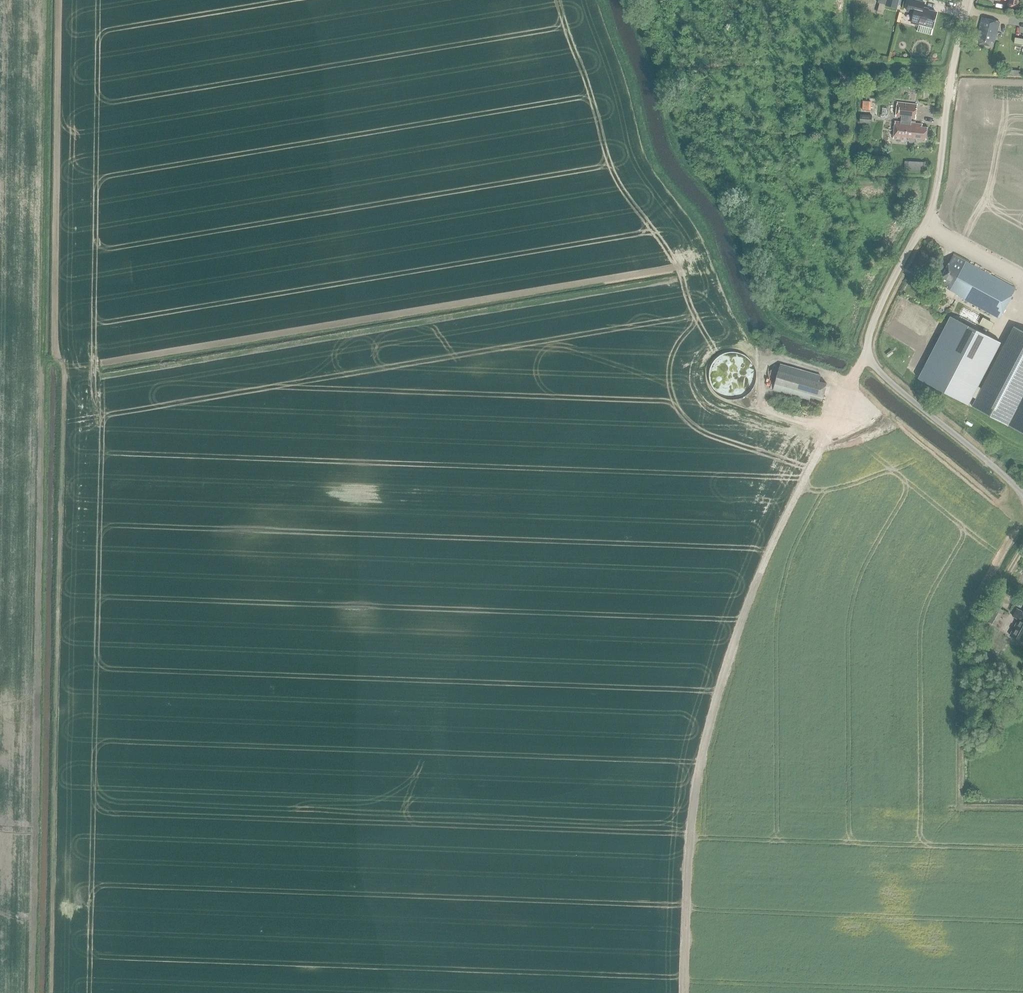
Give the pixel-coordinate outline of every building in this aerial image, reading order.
[(885,5),(897,9),(899,0),(886,0),(885,5)] [(933,27),(936,14),(922,10),(924,3),(912,0),(909,0),(906,12),(913,13),(910,23),(918,26),(919,24),(933,27)] [(877,13),(883,14),(885,5),(879,3),(877,13)] [(999,23),(984,19),(980,31),(978,30),(976,38),(982,39),(980,44),(990,46),(991,42),(994,42),(999,23)] [(871,111),(872,101),(863,101),(862,110),(871,111)] [(911,123),(912,119),(915,119),(917,105),(898,102),(896,117),(901,117),(901,122),(895,121),(894,139),(908,141),(910,143),(913,143),(915,142),(915,139),(927,140),(928,128),(922,127),(922,124),(911,123)] [(873,123),(874,116),(862,115),(862,123),(873,123)] [(906,161),(906,169),(927,169),(927,161),(906,161)] [(999,319),(1015,289),(954,256),(939,283),(948,287),(946,290),(958,296),(959,297),(999,319)] [(953,317),(920,380),(968,405),(1001,342),(953,317)] [(982,319),(979,323),(990,329),(993,324),(982,319)] [(1014,327),(972,407),(1022,433),(1022,331),(1014,327)] [(718,383),(747,382),(746,357),(725,357),(725,360),(717,360),(718,383)] [(770,361),(759,402),(816,418),(828,377),(770,361)] [(994,607),(988,603),(980,618),(987,622),(994,607)] [(1004,611),(996,607),(988,621),(996,625),(1004,611)] [(1017,609),(1013,617),(1019,620),(1010,636),(1022,642),(1022,612),(1017,609)]
